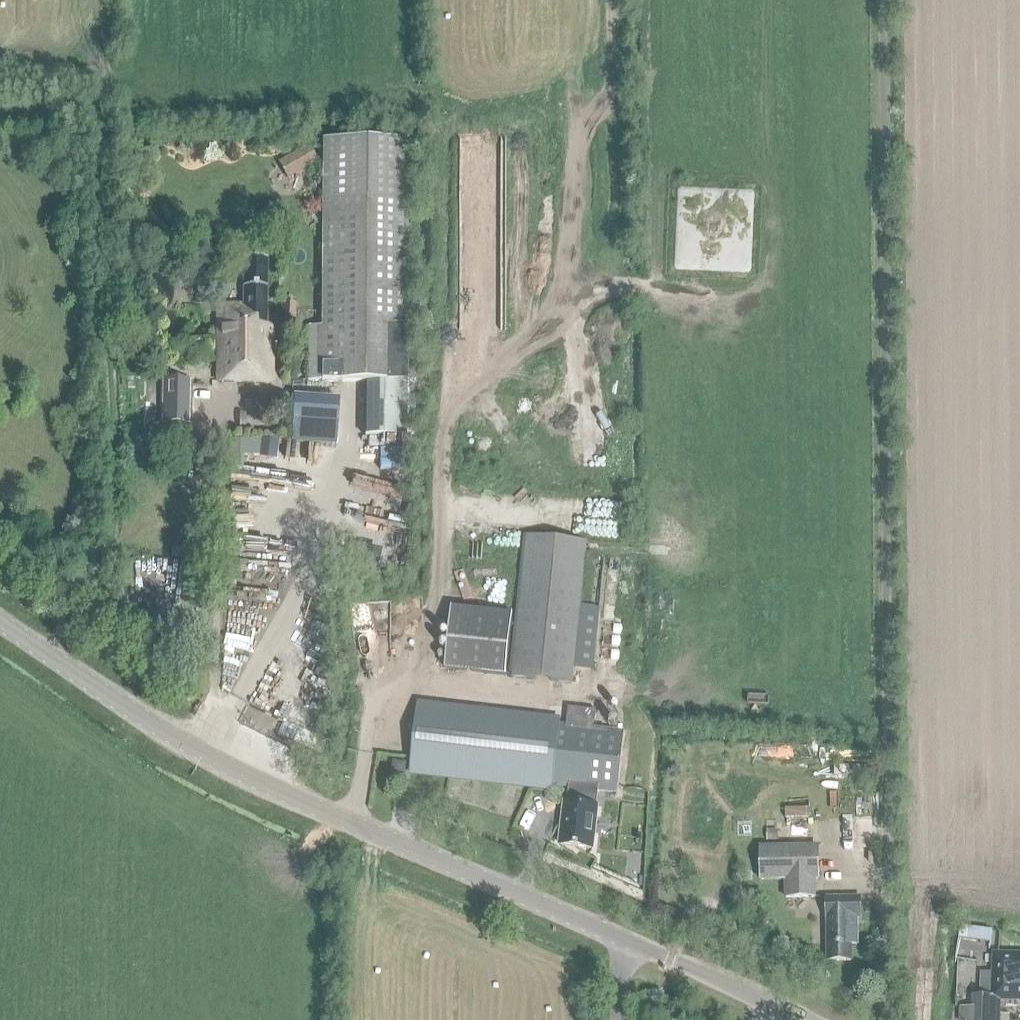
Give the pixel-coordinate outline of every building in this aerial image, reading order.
[(307,324),(306,381),(364,382),(363,432),(411,433),(413,331),(405,331),(406,140),(323,139),(319,325),(307,324)] [(308,145),(292,153),(302,170),(317,162),(308,145)] [(217,381),(270,381),(270,327),(266,326),(266,258),(244,258),(243,303),(219,302),(217,381)] [(279,321),(293,321),(293,302),(289,302),(289,298),(282,298),(282,302),(279,302),(279,321)] [(160,422),(189,422),(190,380),(160,379),(160,422)] [(316,397),(314,411),(339,415),(341,400),(316,397)] [(245,402),(246,426),(268,425),(267,401),(245,402)] [(297,442),(341,444),(342,422),(298,419),(297,442)] [(266,437),(263,458),(281,460),(283,439),(266,437)] [(511,677),(571,683),(586,543),(526,536),(511,677)] [(446,670),(507,676),(513,613),(452,607),(446,670)] [(418,705),(410,771),(551,787),(551,786),(568,788),(567,802),(564,802),(559,844),(592,848),(596,806),(595,806),(597,791),(617,793),(624,732),(594,729),(596,712),(567,709),(565,726),(558,725),(558,721),(418,705)] [(820,879),(819,846),(759,846),(759,880),(785,880),(785,898),(816,898),(815,879),(820,879)] [(824,922),(836,922),(836,930),(827,930),(827,947),(830,947),(830,962),(849,962),(849,947),(855,947),(855,929),(853,929),(853,921),(857,921),(857,900),(824,900),(824,922)] [(995,939),(997,928),(966,925),(964,936),(995,939)] [(959,1019),(999,1019),(1000,996),(1019,997),(1019,953),(994,952),(993,972),(992,995),(982,995),(972,994),(971,1008),(959,1007),(959,1019)]
